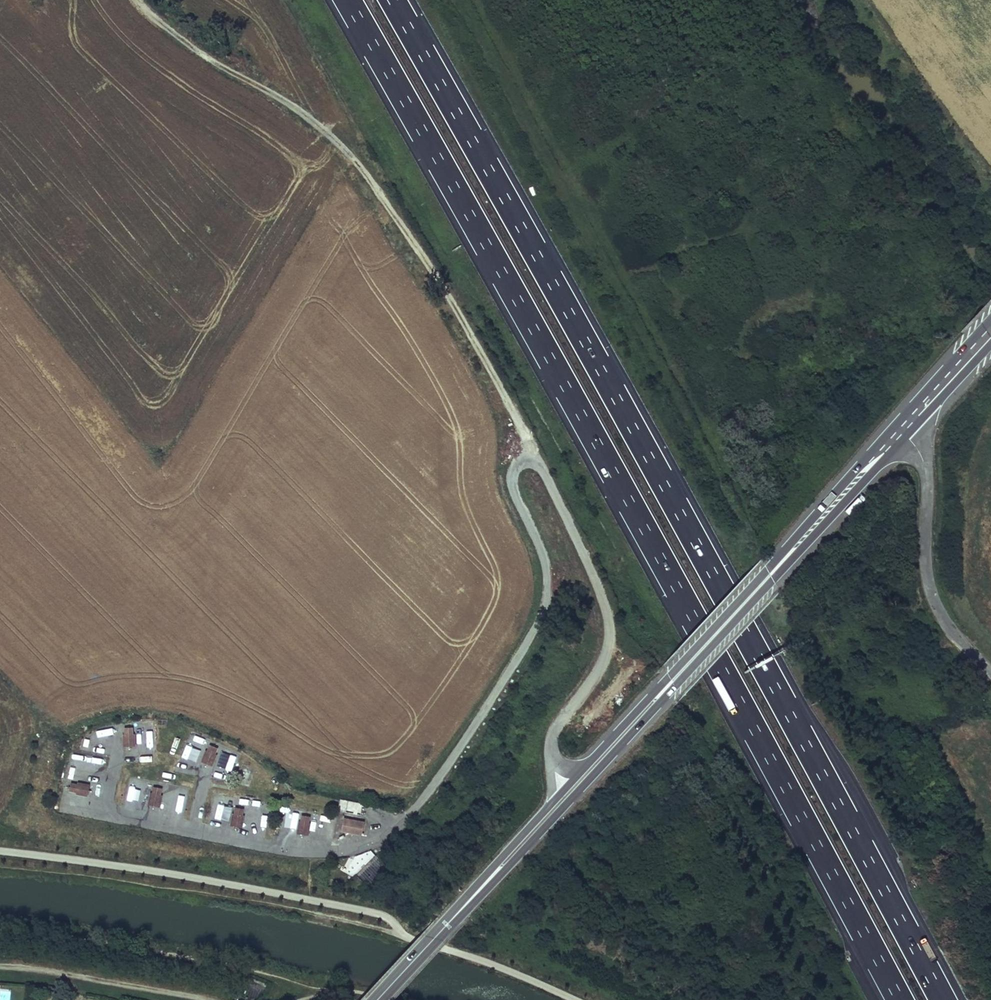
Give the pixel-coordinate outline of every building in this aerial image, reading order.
[(217,750),(210,747),(207,756),(213,758),(217,750)] [(210,765),(213,758),(207,756),(204,762),(210,765)] [(82,787),(73,785),(72,792),(81,793),(82,787)] [(159,799),(161,790),(154,789),(152,798),(159,799)] [(241,819),(243,810),(236,809),(234,818),(241,819)] [(363,824),(345,820),(342,833),(360,836),(363,824)] [(377,856),(358,873),(369,886),(389,869),(377,856)] [(259,999),(261,999),(265,985),(252,981),(247,997),(259,999)]
